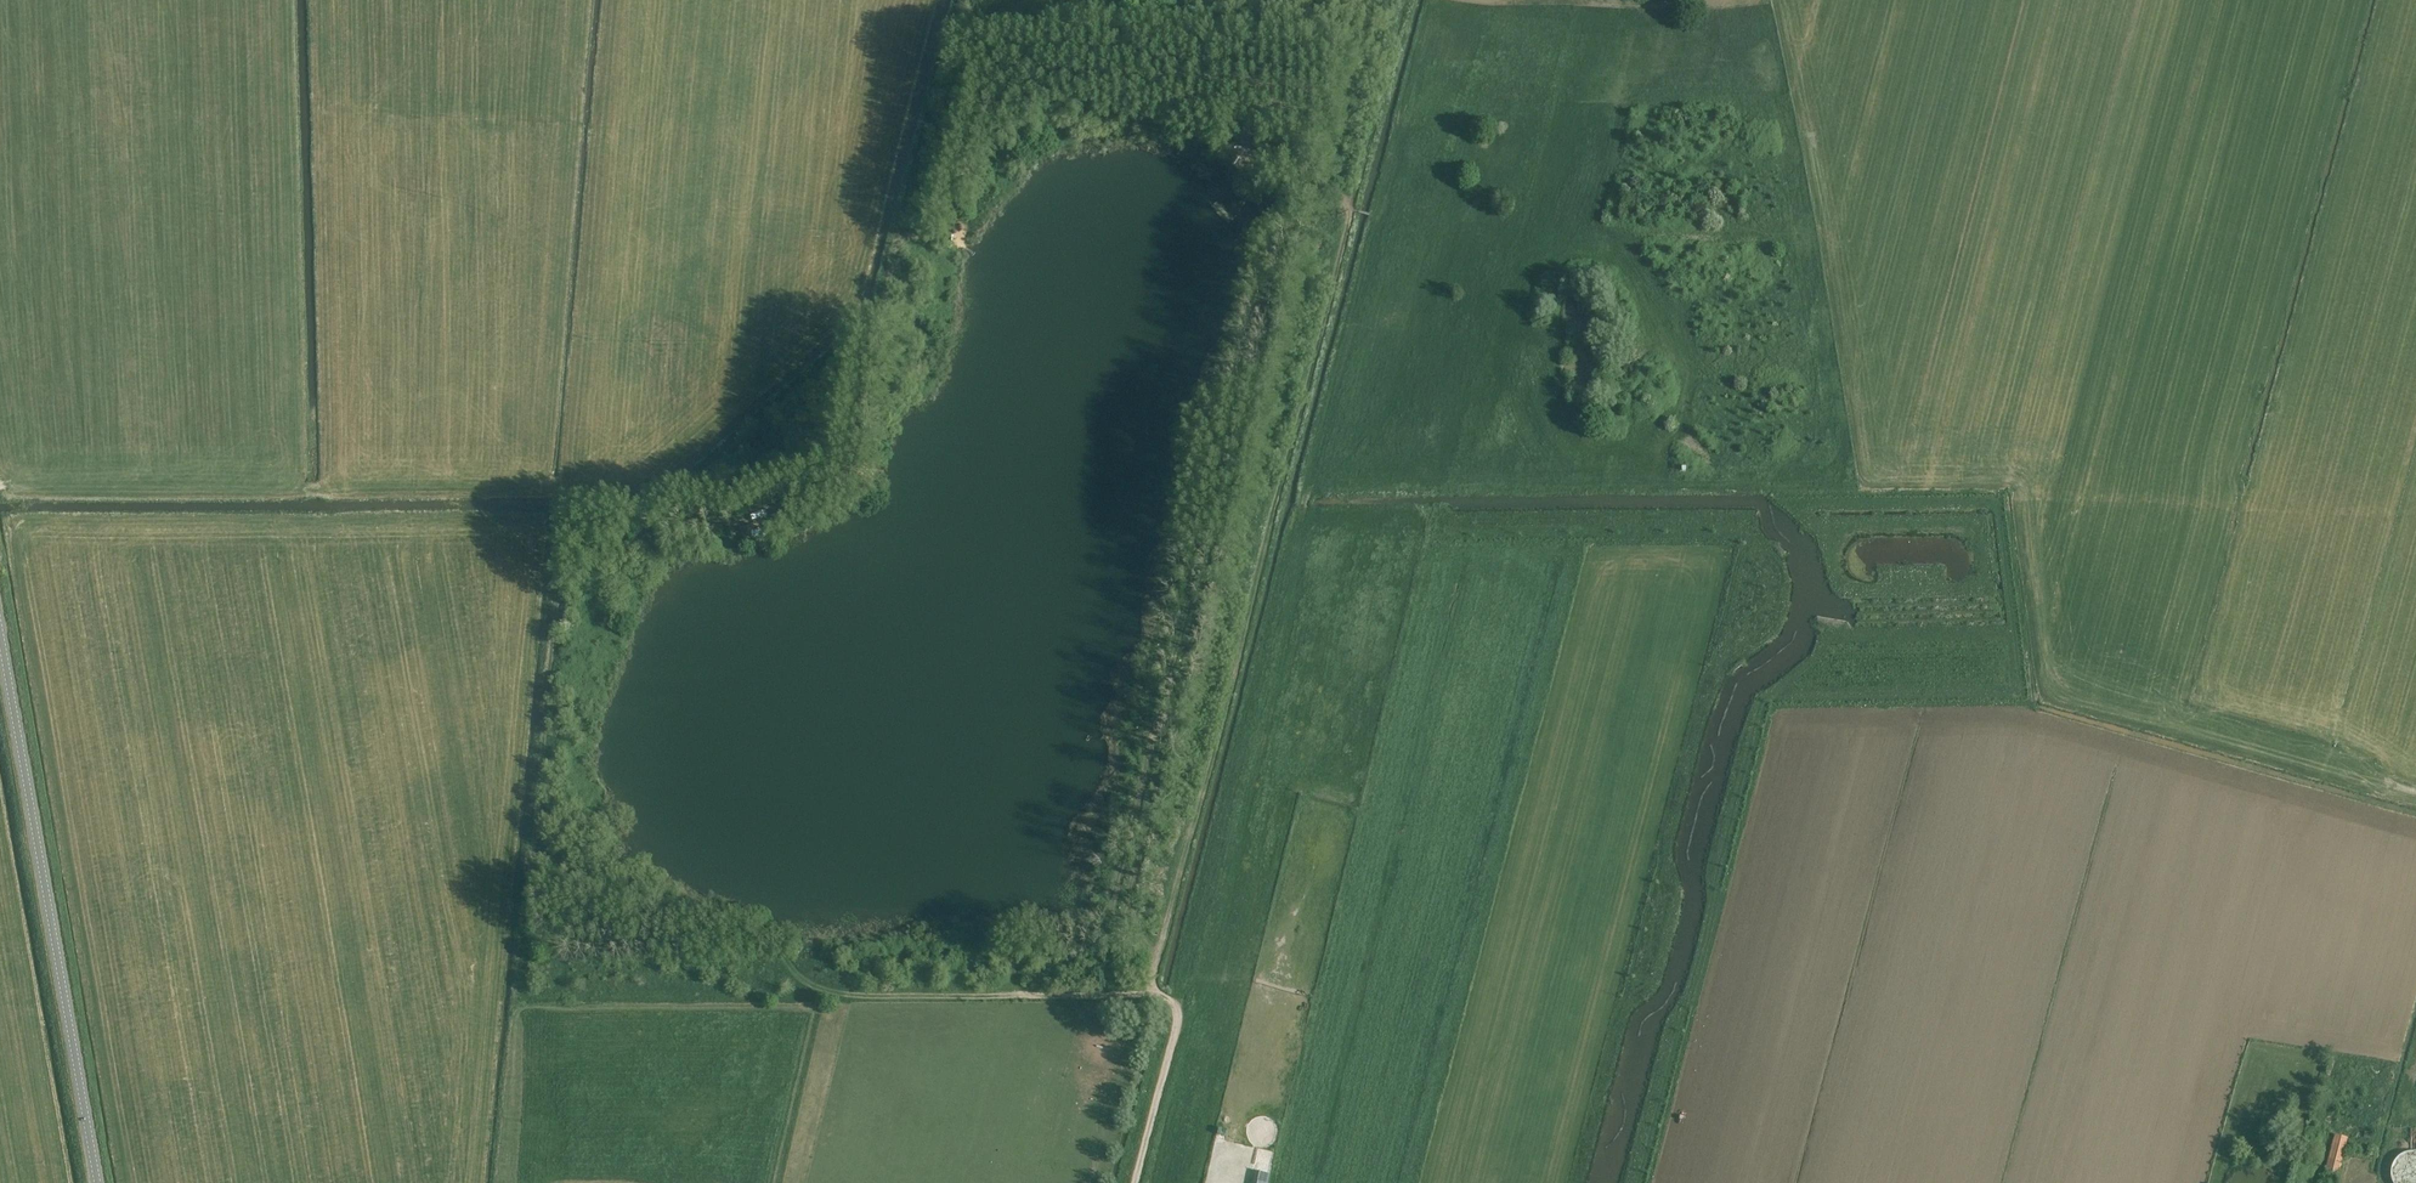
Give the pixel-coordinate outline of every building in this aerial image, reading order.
[(1237,122),(1235,134),(1233,144),(1249,147),(1253,125),(1237,122)] [(1137,1003),(1135,1020),(1149,1021),(1150,1004),(1137,1003)] [(1119,1010),(1118,1020),(1131,1021),(1132,1010),(1119,1010)] [(2333,1146),(2345,1149),(2347,1139),(2334,1136),(2333,1146)] [(1270,1174),(1255,1171),(1253,1180),(1252,1182),(1268,1182),(1270,1174)]
